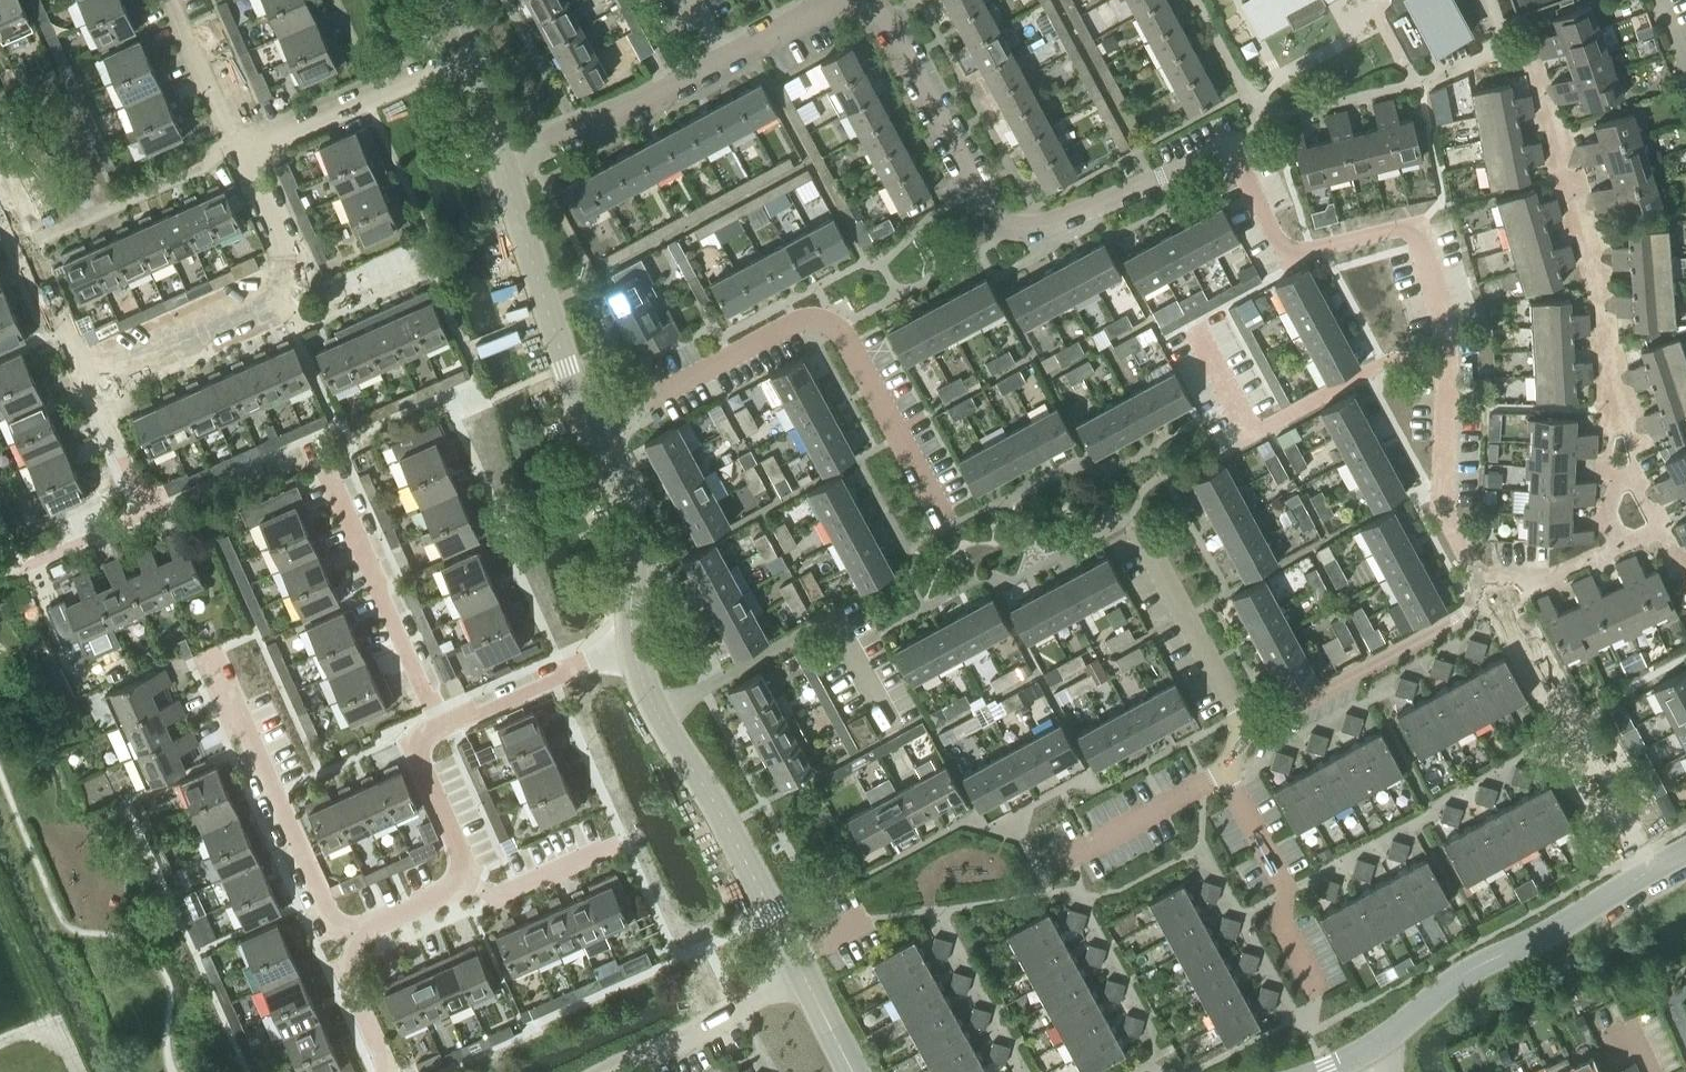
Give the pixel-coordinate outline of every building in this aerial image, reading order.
[(33,29),(31,23),(21,0),(0,0),(0,36),(0,37),(3,43),(33,29)] [(47,12),(42,0),(30,0),(37,16),(47,12)] [(134,1),(134,0),(79,0),(88,21),(134,1)] [(238,25),(226,0),(217,4),(228,30),(238,25)] [(294,0),(264,0),(269,11),(294,0)] [(325,14),(324,14),(320,5),(312,9),(308,0),(294,0),(269,11),(279,35),(325,14)] [(538,19),(574,0),(527,0),(538,19)] [(573,12),(581,8),(576,0),(574,0),(538,19),(551,44),(582,27),(573,12)] [(985,2),(984,0),(945,0),(955,19),(985,2)] [(1064,23),(1051,0),(1049,0),(1042,4),(1055,28),(1064,23)] [(1080,14),(1072,0),(1061,0),(1071,19),(1080,14)] [(1163,0),(1128,0),(1137,15),(1163,0)] [(1177,17),(1168,0),(1163,0),(1137,15),(1150,39),(1180,23),(1177,17)] [(1258,28),(1261,32),(1265,30),(1288,18),(1293,25),(1324,8),(1328,6),(1326,1),(1326,0),(1243,0),(1258,28)] [(1390,1),(1391,2),(1393,6),(1384,11),(1408,54),(1410,57),(1431,46),(1435,52),(1466,35),(1466,34),(1470,32),(1468,28),(1468,27),(1453,0),(1390,0),(1390,1)] [(1516,13),(1554,0),(1511,0),(1516,13)] [(134,1),(88,21),(99,46),(136,29),(136,28),(145,24),(134,1)] [(619,6),(632,30),(641,25),(628,1),(619,6)] [(998,27),(986,3),(985,2),(955,19),(968,43),(998,27)] [(1539,48),(1599,27),(1591,4),(1553,17),(1557,30),(1535,38),(1539,48)] [(48,40),(57,35),(47,12),(37,16),(48,40)] [(279,35),(289,57),(290,59),(336,38),(325,14),(279,35)] [(1084,43),(1093,38),(1080,14),(1071,19),(1084,43)] [(1068,52),(1077,47),(1064,23),(1055,28),(1068,52)] [(1163,63),(1193,47),(1180,23),(1150,39),(1163,63)] [(239,53),(248,49),(238,25),(228,30),(239,53)] [(632,30),(626,34),(640,58),(655,50),(641,25),(632,30)] [(564,67),(595,51),(582,27),(551,44),(564,67)] [(1011,51),(999,27),(998,27),(968,43),(981,67),(1011,51)] [(1607,50),(1599,27),(1539,48),(1542,58),(1564,51),(1569,63),(1607,50)] [(48,40),(58,63),(68,59),(57,35),(48,40)] [(115,81),(152,64),(147,53),(155,49),(148,35),(140,39),(140,38),(104,55),(110,70),(115,81)] [(337,67),(337,66),(346,61),(336,38),(290,59),(289,57),(277,63),(282,74),(294,68),(301,83),(337,67)] [(1106,63),(1099,50),(1093,38),(1084,43),(1097,67),(1106,63)] [(834,86),(864,70),(851,45),(820,62),(834,86)] [(1081,76),(1090,72),(1077,47),(1068,52),(1081,76)] [(1176,87),(1206,71),(1193,47),(1163,63),(1176,87)] [(249,76),(262,70),(258,72),(248,49),(239,53),(249,76)] [(1554,93),(1615,72),(1607,50),(1569,63),(1573,75),(1551,83),(1554,93)] [(595,51),(564,67),(578,93),(609,76),(595,51)] [(1025,75),(1012,51),(1011,51),(981,67),(994,92),(1025,75)] [(1110,92),(1119,87),(1106,63),(1097,67),(1110,92)] [(157,76),(152,64),(115,81),(126,104),(170,84),(165,72),(157,76)] [(260,101),(273,95),(262,70),(249,76),(260,101)] [(877,94),(864,70),(834,86),(847,110),(877,94)] [(1206,71),(1176,87),(1189,113),(1220,96),(1206,71)] [(1094,101),(1103,96),(1090,72),(1081,76),(1094,101)] [(1554,93),(1558,104),(1580,96),(1584,109),(1623,95),(1615,72),(1554,93)] [(74,99),(84,95),(75,74),(65,78),(74,99)] [(1038,100),(1025,75),(994,92),(1007,116),(1038,100)] [(777,112),(766,91),(761,81),(737,94),(753,125),(777,112)] [(787,112),(796,107),(783,82),(773,87),(787,112)] [(1532,104),(1530,94),(1513,97),(1510,83),(1472,90),(1476,115),(1532,104)] [(136,128),(181,108),(170,84),(126,104),(136,128)] [(1123,116),(1132,111),(1119,87),(1110,92),(1123,116)] [(729,138),(753,125),(737,94),(712,107),(729,138)] [(890,119),(877,94),(847,110),(860,135),(890,119)] [(85,123),(94,118),(84,95),(74,99),(85,123)] [(1107,125),(1116,120),(1103,96),(1094,101),(1107,125)] [(1398,162),(1422,157),(1412,117),(1399,121),(1394,98),(1383,101),(1398,162)] [(1051,124),(1038,100),(1007,116),(1021,141),(1051,124)] [(1374,168),(1398,162),(1383,101),(1372,103),(1377,126),(1365,129),(1374,168)] [(1534,114),(1532,104),(1476,115),(1481,139),(1520,131),(1517,118),(1534,114)] [(704,151),(729,138),(712,107),(688,121),(704,151)] [(809,131),(797,108),(796,107),(787,112),(800,136),(809,131)] [(183,135),(191,131),(181,108),(136,128),(127,132),(132,141),(140,137),(147,152),(184,136),(183,135)] [(1374,168),(1365,129),(1352,132),(1347,110),(1336,112),(1351,174),(1374,168)] [(1123,116),(1132,131),(1140,127),(1132,111),(1123,116)] [(1328,180),(1351,174),(1336,112),(1326,115),(1331,138),(1319,141),(1328,180)] [(1579,155),(1641,136),(1633,112),(1595,124),(1599,137),(1576,144),(1579,155)] [(96,146),(105,142),(94,118),(85,123),(96,146)] [(904,143),(903,143),(890,119),(860,135),(873,159),(904,143)] [(1120,150),(1129,145),(1116,120),(1107,125),(1120,150)] [(680,164),(704,151),(688,121),(663,134),(680,164)] [(1319,141),(1306,144),(1301,121),(1289,124),(1304,185),(1328,180),(1319,141)] [(1064,149),(1064,148),(1051,124),(1021,141),(1034,165),(1064,149)] [(331,172),(378,151),(367,125),(319,146),(331,172)] [(813,160),(822,155),(809,131),(800,136),(813,160)] [(1541,151),(1539,141),(1523,144),(1520,131),(1481,139),(1486,162),(1541,151)] [(655,177),(680,164),(663,134),(639,147),(655,177)] [(1659,149),(1646,153),(1641,136),(1579,155),(1583,165),(1605,159),(1608,171),(1660,154),(1659,149)] [(118,171),(115,165),(105,142),(96,146),(108,175),(118,171)] [(917,167),(916,167),(904,143),(873,159),(887,184),(917,167)] [(631,190),(655,177),(639,147),(615,160),(631,190)] [(1064,149),(1034,165),(1047,190),(1077,173),(1064,149)] [(341,195),(389,174),(378,151),(331,172),(341,195)] [(1526,165),(1544,161),(1541,151),(1486,162),(1491,186),(1529,179),(1526,165)] [(1662,161),(1660,155),(1660,154),(1608,171),(1612,183),(1591,190),(1594,201),(1655,182),(1650,165),(1662,161)] [(826,185),(835,179),(822,155),(813,160),(826,185)] [(773,165),(778,174),(794,165),(789,156),(773,165)] [(286,192),(296,187),(295,186),(298,185),(288,160),(275,166),(286,192)] [(606,204),(631,190),(615,160),(590,173),(606,204)] [(754,187),(778,174),(773,165),(749,178),(754,187)] [(900,208),(930,192),(917,167),(887,184),(900,208)] [(815,186),(810,178),(813,177),(807,168),(782,181),(787,190),(803,182),(808,190),(815,186)] [(582,217),(606,204),(590,173),(566,186),(582,217)] [(352,219),(399,198),(389,174),(341,195),(352,219)] [(730,200),(754,187),(749,178),(725,191),(730,200)] [(839,209),(848,204),(835,179),(826,185),(839,209)] [(783,193),(787,190),(782,181),(758,194),(763,203),(764,203),(772,217),(790,207),(783,193)] [(1594,201),(1597,211),(1620,204),(1624,217),(1662,205),(1655,182),(1594,201)] [(200,200),(217,238),(241,227),(224,189),(221,190),(218,184),(210,187),(213,194),(200,200)] [(297,215),(306,211),(296,187),(286,192),(297,215)] [(1559,207),(1556,197),(1539,202),(1535,188),(1497,199),(1504,223),(1559,207)] [(706,213),(730,200),(725,191),(701,204),(706,213)] [(217,238),(200,200),(198,200),(195,193),(187,197),(191,204),(177,210),(195,248),(217,238)] [(739,216),(763,203),(758,194),(734,207),(739,216)] [(363,243),(410,222),(399,198),(352,219),(363,243)] [(868,229),(861,217),(864,215),(857,202),(850,206),(848,204),(839,209),(859,246),(872,238),(892,228),(887,219),(868,229)] [(195,248),(177,210),(175,211),(172,204),(164,208),(167,214),(155,220),(172,258),(195,248)] [(681,226),(706,213),(701,204),(677,217),(681,226)] [(1211,252),(1214,251),(1239,237),(1222,205),(1194,221),(1211,252)] [(715,229),(739,216),(734,207),(710,220),(715,229)] [(1562,217),(1559,207),(1504,223),(1511,246),(1549,235),(1545,222),(1562,217)] [(307,239),(317,235),(306,211),(297,215),(307,239)] [(172,258),(155,220),(153,221),(149,214),(142,217),(145,225),(132,230),(150,269),(172,258)] [(808,230),(825,260),(850,247),(834,216),(808,230)] [(657,239),(681,226),(677,217),(652,230),(657,239)] [(699,238),(715,229),(710,220),(694,229),(699,238)] [(1187,265),(1211,252),(1194,221),(1170,233),(1187,265)] [(150,269),(132,230),(130,231),(127,224),(119,228),(122,235),(110,241),(127,279),(150,269)] [(1612,257),(1669,252),(1667,228),(1627,231),(1629,245),(1611,246),(1612,257)] [(633,252),(657,239),(652,230),(628,243),(633,252)] [(800,273),(825,260),(808,230),(784,243),(800,273)] [(1164,278),(1187,265),(1170,233),(1147,246),(1164,278)] [(127,279),(110,241),(108,241),(105,234),(96,238),(100,245),(87,251),(104,289),(127,279)] [(318,263),(327,259),(317,235),(307,239),(318,263)] [(1552,248),(1549,235),(1511,246),(1518,270),(1572,253),(1569,243),(1552,248)] [(1081,254),(1098,286),(1121,273),(1104,241),(1081,254)] [(104,289),(87,251),(84,243),(61,253),(81,299),(104,289)] [(608,265),(633,252),(628,243),(603,256),(608,265)] [(776,286),(800,273),(784,243),(759,256),(776,286)] [(1141,291),(1164,278),(1147,246),(1123,259),(1141,291)] [(687,278),(696,273),(682,248),(674,253),(687,278)] [(1671,276),(1669,252),(1612,257),(1613,267),(1630,266),(1631,279),(1671,276)] [(1558,268),(1575,263),(1572,253),(1518,270),(1525,294),(1562,283),(1558,268)] [(231,269),(235,278),(260,268),(254,254),(230,265),(231,269)] [(1074,298),(1098,286),(1081,254),(1057,267),(1074,298)] [(751,299),(776,286),(759,256),(735,269),(751,299)] [(1288,306),(1319,289),(1307,266),(1275,283),(1288,306)] [(1051,311),(1074,298),(1057,267),(1034,279),(1051,311)] [(213,288),(235,278),(231,269),(208,279),(213,288)] [(727,312),(751,299),(735,269),(710,282),(727,312)] [(1232,285),(1237,293),(1262,280),(1257,271),(1232,285)] [(649,298),(636,273),(604,290),(611,303),(608,305),(614,317),(618,315),(649,298)] [(700,302),(709,298),(696,273),(687,278),(700,302)] [(12,285),(8,276),(0,280),(0,291),(12,285)] [(1673,301),(1673,300),(1671,276),(1631,279),(1632,292),(1615,294),(1616,305),(1673,301)] [(962,291),(979,322),(1003,309),(987,278),(962,291)] [(190,299),(213,288),(208,279),(186,289),(190,299)] [(1023,326),(1051,311),(1034,279),(1006,294),(1023,326)] [(15,313),(8,298),(16,294),(12,285),(0,291),(0,319),(15,313)] [(1213,306),(1237,293),(1232,285),(1208,298),(1213,306)] [(168,309),(190,299),(186,289),(163,299),(168,309)] [(403,299),(425,348),(449,337),(427,289),(403,299)] [(1332,313),(1320,291),(1319,289),(1288,306),(1300,330),(1332,313)] [(954,335),(979,322),(962,291),(938,304),(954,335)] [(673,317),(660,292),(649,298),(618,315),(624,327),(621,329),(627,342),(630,340),(634,337),(642,352),(677,334),(677,333),(673,334),(666,321),(673,317)] [(1189,319),(1213,306),(1208,298),(1184,311),(1189,319)] [(145,319),(168,309),(163,299),(140,309),(145,319)] [(402,358),(425,348),(403,299),(380,310),(402,358)] [(1589,323),(1588,312),(1571,313),(1570,299),(1531,301),(1532,326),(1589,323)] [(1616,305),(1616,315),(1634,314),(1635,328),(1674,325),(1673,301),(1616,305)] [(930,348),(954,335),(938,304),(913,317),(930,348)] [(1242,334),(1251,329),(1237,304),(1228,308),(1242,334)] [(118,319),(122,329),(145,319),(140,309),(118,319)] [(379,368),(402,358),(380,310),(358,320),(379,368)] [(1164,333),(1189,319),(1184,311),(1159,324),(1164,333)] [(20,324),(15,313),(0,319),(0,350),(26,338),(26,337),(34,334),(28,321),(20,324)] [(1114,320),(1120,331),(1133,325),(1126,313),(1114,320)] [(1345,337),(1333,315),(1332,313),(1300,330),(1313,354),(1345,337)] [(122,329),(118,319),(117,316),(94,327),(99,339),(122,329)] [(906,362),(930,348),(913,317),(889,331),(906,362)] [(357,378),(379,368),(358,320),(335,330),(340,340),(357,378)] [(1109,337),(1120,331),(1114,320),(1103,326),(1109,337)] [(1572,334),(1590,333),(1589,323),(1532,326),(1533,350),(1573,348),(1572,334)] [(1255,358),(1264,353),(1251,329),(1242,334),(1255,358)] [(1125,339),(1131,350),(1143,344),(1137,333),(1125,339)] [(340,340),(339,341),(338,341),(334,334),(323,339),(327,346),(317,351),(334,389),(357,378),(340,340)] [(1631,378),(1685,360),(1678,336),(1640,348),(1645,362),(1628,368),(1631,378)] [(1360,364),(1346,339),(1345,337),(1313,354),(1328,381),(1360,364)] [(270,355),(287,393),(311,382),(294,344),(291,346),(287,339),(280,342),(283,349),(270,355)] [(1072,357),(1084,351),(1077,339),(1066,346),(1072,357)] [(1120,357),(1131,350),(1125,339),(1114,345),(1120,357)] [(1061,364),(1072,357),(1066,346),(1054,352),(1061,364)] [(27,362),(36,358),(31,348),(22,351),(22,350),(0,360),(0,390),(33,375),(27,362)] [(287,393),(270,355),(268,356),(265,348),(257,352),(260,359),(247,365),(264,403),(287,393)] [(1592,371),(1591,360),(1574,361),(1573,348),(1533,350),(1535,374),(1592,371)] [(997,356),(1003,367),(1015,361),(1009,349),(997,356)] [(1268,382),(1277,377),(1264,353),(1255,358),(1268,382)] [(992,374),(1003,367),(997,356),(985,362),(992,374)] [(783,398),(815,381),(802,357),(770,374),(783,398)] [(264,403),(247,365),(246,366),(242,358),(234,362),(238,369),(225,375),(242,414),(264,403)] [(1086,375),(1095,370),(1089,359),(1080,364),(1086,375)] [(1685,360),(1631,378),(1635,388),(1652,383),(1656,395),(1685,385),(1685,361),(1685,360)] [(1071,383),(1086,375),(1080,364),(1065,372),(1054,378),(1059,386),(1070,380),(1071,383)] [(443,388),(471,376),(467,367),(439,379),(443,388)] [(242,414),(225,375),(223,376),(219,369),(212,372),(215,380),(202,385),(220,423),(242,414)] [(1008,375),(1014,387),(1026,380),(1019,369),(1008,375)] [(1151,383),(1168,415),(1191,402),(1174,370),(1151,383)] [(1574,382),(1592,381),(1592,371),(1535,374),(1536,399),(1575,397),(1574,382)] [(38,386),(33,375),(0,390),(0,399),(7,415),(52,395),(46,383),(38,386)] [(955,393),(967,387),(960,375),(949,382),(955,393)] [(1002,393),(1014,387),(1008,375),(996,381),(1002,393)] [(1268,382),(1278,401),(1281,407),(1290,402),(1277,377),(1268,382)] [(220,423),(202,385),(200,386),(197,379),(189,382),(192,390),(180,395),(197,434),(220,423)] [(420,399),(443,388),(439,379),(416,389),(420,399)] [(828,404),(816,382),(815,381),(783,398),(796,421),(828,404)] [(943,400),(955,393),(949,382),(937,388),(943,400)] [(1145,427),(1168,415),(1151,383),(1127,396),(1145,427)] [(1656,395),(1660,408),(1643,413),(1647,424),(1685,411),(1685,385),(1656,395)] [(197,434),(180,395),(178,396),(174,389),(166,393),(170,400),(157,406),(174,444),(197,434)] [(397,409),(420,399),(416,389),(393,399),(397,409)] [(1334,435),(1365,417),(1352,393),(1321,410),(1334,435)] [(18,439),(54,423),(49,412),(57,408),(52,395),(7,415),(18,439)] [(959,401),(965,413),(977,406),(971,395),(959,401)] [(1121,440),(1145,427),(1127,396),(1104,409),(1121,440)] [(174,444),(157,406),(155,406),(152,399),(144,402),(141,404),(144,411),(134,416),(151,454),(174,444)] [(375,419),(397,409),(393,399),(371,409),(375,419)] [(954,419),(965,413),(959,401),(948,408),(954,419)] [(741,423),(753,416),(746,404),(735,411),(741,423)] [(840,428),(829,406),(828,404),(796,421),(808,445),(840,428)] [(1032,420),(1049,451),(1074,438),(1057,406),(1032,420)] [(351,429),(375,419),(371,409),(347,420),(351,429)] [(1093,455),(1121,440),(1104,409),(1076,424),(1093,455)] [(1650,434),(1667,428),(1672,442),(1685,437),(1685,411),(1647,424),(1650,434)] [(301,424),(305,433),(329,423),(325,413),(301,424)] [(721,433),(733,427),(727,415),(715,421),(721,433)] [(753,416),(741,423),(747,434),(759,428),(753,416)] [(1597,444),(1597,433),(1575,432),(1576,418),(1532,416),(1531,441),(1597,444)] [(1378,440),(1366,418),(1365,417),(1334,435),(1347,458),(1378,440)] [(1025,464),(1049,451),(1032,420),(1007,433),(1025,464)] [(450,450),(444,437),(438,422),(391,443),(398,458),(400,457),(411,482),(447,465),(442,454),(450,450)] [(28,463),(73,443),(68,432),(60,435),(54,423),(18,439),(28,463)] [(282,444),(305,433),(301,424),(278,434),(282,444)] [(690,450),(677,426),(676,425),(646,442),(659,467),(690,450)] [(1302,454),(1295,441),(1301,438),(1295,426),(1276,436),(1283,448),(1290,461),(1302,454)] [(740,438),(739,437),(733,427),(721,433),(728,445),(740,438)] [(855,455),(842,430),(840,428),(808,445),(824,473),(855,455)] [(1000,478),(1025,464),(1007,433),(983,446),(1000,478)] [(260,454),(282,444),(278,434),(255,444),(260,454)] [(737,456),(750,448),(745,440),(732,448),(737,456)] [(1390,464),(1379,442),(1378,440),(1347,458),(1359,481),(1390,464)] [(1596,455),(1597,444),(1531,441),(1530,465),(1573,467),(1574,454),(1596,455)] [(39,486),(76,470),(71,460),(79,456),(73,443),(28,463),(39,486)] [(237,464),(260,454),(255,444),(233,454),(237,464)] [(762,460),(762,458),(755,445),(750,448),(737,456),(732,459),(739,471),(741,470),(747,481),(759,475),(754,465),(762,460)] [(976,491),(1000,478),(983,446),(959,460),(976,491)] [(1685,475),(1685,447),(1664,460),(1670,472),(1650,483),(1656,493),(1685,475)] [(703,475),(690,450),(659,467),(673,491),(703,475)] [(1270,470),(1282,463),(1275,452),(1263,458),(1270,470)] [(767,470),(779,464),(773,453),(762,458),(762,460),(767,470)] [(215,474),(237,464),(233,454),(211,465),(215,474)] [(1290,461),(1296,471),(1308,464),(1302,454),(1290,461)] [(1205,503),(1237,486),(1224,463),(1192,480),(1205,503)] [(1276,482),(1288,475),(1282,463),(1270,470),(1276,482)] [(779,464),(767,470),(774,483),(775,482),(781,494),(790,489),(784,477),(785,476),(779,464)] [(1406,491),(1392,466),(1390,464),(1359,481),(1374,508),(1406,491)] [(188,475),(192,484),(215,474),(211,465),(188,475)] [(421,505),(465,485),(460,472),(452,475),(447,465),(411,482),(421,505)] [(1573,480),(1573,467),(1530,465),(1529,489),(1594,492),(1595,481),(1573,480)] [(76,470),(39,486),(50,512),(87,495),(86,494),(95,490),(92,484),(96,483),(93,475),(80,481),(76,470)] [(169,494),(192,484),(186,471),(163,482),(169,494)] [(370,500),(380,496),(368,471),(359,475),(370,500)] [(821,514),(853,497),(840,474),(809,491),(821,514)] [(716,499),(716,498),(703,475),(673,491),(686,516),(716,499)] [(759,475),(747,481),(754,493),(766,487),(759,475)] [(1656,493),(1661,502),(1681,491),(1685,500),(1685,475),(1656,493)] [(469,494),(466,485),(465,485),(421,505),(432,528),(432,529),(468,512),(462,497),(469,494)] [(1249,509),(1238,488),(1237,486),(1205,503),(1218,527),(1249,509)] [(1316,508),(1328,501),(1321,489),(1309,496),(1316,508)] [(1594,503),(1594,492),(1529,489),(1528,513),(1571,515),(1572,502),(1594,503)] [(1308,512),(1302,500),(1298,492),(1286,499),(1290,507),(1296,518),(1308,512)] [(381,523),(390,519),(380,496),(370,500),(381,523)] [(866,521),(854,499),(853,497),(821,514),(834,538),(866,521)] [(686,516),(699,540),(730,523),(716,499),(686,516)] [(9,529),(19,525),(8,500),(0,504),(0,509),(9,529)] [(307,528),(303,518),(301,515),(309,511),(304,501),(296,504),(296,503),(260,519),(271,545),(307,528)] [(1328,501),(1316,508),(1322,520),(1334,513),(1328,501)] [(1262,533),(1251,512),(1249,509),(1218,527),(1230,550),(1262,533)] [(1373,549),(1405,532),(1392,509),(1361,526),(1373,549)] [(475,527),(469,513),(468,512),(432,529),(432,528),(420,534),(425,544),(436,538),(443,553),(479,537),(479,536),(487,532),(483,523),(475,527)] [(1308,512),(1296,518),(1303,530),(1314,523),(1308,512)] [(1571,528),(1571,515),(1528,513),(1527,538),(1592,541),(1593,529),(1571,528)] [(1674,525),(1680,535),(1685,531),(1685,518),(1674,525)] [(392,547),(401,543),(390,519),(381,523),(392,547)] [(779,539),(791,533),(785,521),(773,527),(779,539)] [(878,544),(867,523),(866,521),(834,538),(847,561),(878,544)] [(313,541),(311,537),(307,528),(271,545),(281,568),(326,548),(321,537),(313,541)] [(158,563),(173,596),(204,583),(180,529),(165,536),(174,555),(158,562),(158,563)] [(760,550),(771,543),(765,531),(753,538),(760,550)] [(1418,555),(1406,534),(1405,532),(1373,549),(1386,573),(1418,555)] [(786,551),(792,547),(797,544),(791,533),(779,539),(786,551)] [(1277,561),(1264,536),(1262,533),(1230,550),(1245,578),(1277,561)] [(230,563),(240,559),(228,534),(219,538),(230,563)] [(696,582),(727,565),(714,542),(684,558),(696,582)] [(158,563),(158,562),(150,543),(134,550),(143,569),(128,576),(127,576),(142,610),(173,596),(158,563)] [(392,547),(401,569),(402,571),(412,567),(401,543),(392,547)] [(773,557),(777,554),(771,543),(760,550),(766,561),(773,557)] [(893,572),(880,547),(878,544),(847,561),(862,589),(893,572)] [(1324,563),(1334,557),(1328,545),(1317,551),(1324,563)] [(329,576),(324,566),(322,560),(330,557),(326,548),(281,568),(292,592),(329,576)] [(453,592),(489,576),(483,562),(488,560),(483,548),(478,550),(477,549),(441,565),(453,592)] [(781,570),(789,565),(782,552),(777,554),(773,557),(781,570)] [(1652,618),(1675,608),(1658,569),(1645,574),(1636,554),(1625,558),(1652,618)] [(1430,579),(1419,558),(1418,555),(1386,573),(1399,596),(1430,579)] [(127,576),(128,576),(119,556),(105,563),(113,582),(97,590),(115,630),(144,618),(140,611),(142,610),(127,576)] [(1097,603),(1125,588),(1107,556),(1079,571),(1097,603)] [(1347,580),(1342,569),(1335,556),(1334,557),(1324,563),(1323,563),(1336,586),(1347,580)] [(1630,628),(1652,618),(1625,558),(1614,563),(1623,584),(1612,589),(1630,628)] [(241,586),(250,582),(240,559),(230,563),(241,586)] [(740,589),(728,567),(727,565),(696,582),(709,605),(740,589)] [(1310,586),(1322,579),(1316,567),(1304,573),(1310,586)] [(805,587),(817,581),(811,569),(799,575),(805,587)] [(115,630),(97,590),(88,570),(74,577),(82,596),(66,604),(64,598),(48,605),(68,650),(84,643),(82,637),(111,624),(114,631),(115,630)] [(1073,616),(1097,603),(1079,571),(1056,584),(1073,616)] [(1630,628),(1612,589),(1601,594),(1592,574),(1581,579),(1608,638),(1630,628)] [(335,590),(333,585),(329,576),(292,592),(303,616),(340,600),(339,599),(347,595),(343,587),(335,590)] [(464,615),(508,596),(502,582),(494,586),(489,576),(453,592),(464,615)] [(1245,619),(1277,602),(1264,578),(1232,595),(1245,619)] [(412,610),(422,605),(410,579),(401,584),(412,610)] [(1332,601),(1326,591),(1328,590),(1322,579),(1310,586),(1322,607),(1332,601)] [(1446,607),(1432,582),(1430,579),(1399,596),(1414,624),(1446,607)] [(1586,648),(1608,638),(1581,579),(1571,583),(1580,603),(1568,608),(1586,648)] [(786,598),(798,591),(792,580),(779,586),(786,598)] [(805,587),(812,599),(824,592),(817,581),(805,587)] [(251,610),(261,606),(250,582),(241,586),(251,610)] [(1050,628),(1073,616),(1056,584),(1033,596),(1050,628)] [(753,612),(741,591),(740,589),(709,605),(722,629),(753,612)] [(792,610),(804,604),(805,603),(798,591),(786,598),(792,610)] [(1586,648),(1568,608),(1558,613),(1548,593),(1537,598),(1564,658),(1586,648)] [(474,638),(510,621),(503,606),(511,602),(508,596),(464,615),(474,638)] [(1026,641),(1050,628),(1033,596),(1009,609),(1026,641)] [(982,644),(985,642),(1010,628),(993,597),(965,612),(982,644)] [(1289,625),(1278,603),(1277,602),(1245,619),(1258,642),(1289,625)] [(423,634),(433,629),(422,605),(412,610),(423,634)] [(1356,624),(1368,617),(1361,605),(1349,612),(1356,624)] [(251,610),(262,634),(272,630),(261,606),(251,610)] [(356,636),(351,625),(348,619),(356,616),(352,607),(344,610),(344,609),(307,626),(319,652),(356,636)] [(1374,628),(1372,624),(1388,615),(1384,608),(1368,617),(1356,624),(1362,635),(1374,628)] [(768,640),(754,615),(753,612),(722,629),(737,656),(768,640)] [(959,656),(982,644),(965,612),(941,625),(959,656)] [(1336,633),(1347,626),(1342,616),(1330,622),(1336,633)] [(517,636),(511,623),(510,621),(474,638),(462,643),(466,652),(478,647),(485,662),(521,646),(520,644),(528,641),(525,633),(517,636)] [(935,669),(959,656),(941,625),(918,637),(935,669)] [(1302,648),(1290,627),(1289,625),(1258,642),(1270,666),(1302,648)] [(1123,644),(1135,638),(1128,626),(1117,633),(1123,644)] [(1343,645),(1355,639),(1347,626),(1336,633),(1343,645)] [(434,657),(446,651),(446,650),(443,651),(433,629),(423,634),(434,657)] [(1111,651),(1123,644),(1117,633),(1105,639),(1111,651)] [(362,649),(359,643),(356,636),(319,652),(330,676),(376,656),(375,655),(374,654),(370,645),(362,649)] [(1332,662),(1347,654),(1336,636),(1321,644),(1332,662)] [(186,637),(176,641),(184,659),(185,658),(193,655),(186,637)] [(911,682),(935,669),(918,637),(894,650),(911,682)] [(1467,646),(1484,651),(1487,642),(1469,637),(1467,646)] [(278,671),(288,666),(276,640),(266,644),(278,671)] [(159,654),(151,646),(143,655),(151,662),(159,654)] [(1127,652),(1134,664),(1145,657),(1139,646),(1127,652)] [(1465,654),(1482,659),(1484,651),(1467,646),(1465,654)] [(809,679),(818,674),(804,648),(795,653),(809,679)] [(1317,676),(1303,651),(1302,648),(1270,666),(1285,693),(1317,676)] [(1647,665),(1640,650),(1619,661),(1626,675),(1647,665)] [(444,680),(457,675),(446,651),(434,657),(444,680)] [(1075,671),(1087,664),(1080,652),(1068,659),(1075,671)] [(1122,670),(1134,664),(1127,652),(1115,658),(1122,670)] [(387,680),(381,667),(376,656),(330,676),(341,700),(387,680)] [(1432,665),(1449,670),(1452,661),(1435,656),(1432,665)] [(1507,707),(1525,697),(1526,697),(1503,656),(1484,666),(1507,707)] [(1051,684),(1075,671),(1068,659),(1044,672),(1051,684)] [(1430,673),(1447,678),(1449,670),(1432,665),(1430,673)] [(289,695),(299,690),(288,666),(278,671),(289,695)] [(1489,717),(1507,707),(1484,666),(1467,676),(1489,717)] [(127,722),(179,699),(178,698),(159,706),(152,691),(171,682),(165,667),(113,690),(127,722)] [(1008,685),(1020,679),(1013,667),(1001,673),(1008,685)] [(1653,687),(1665,709),(1685,698),(1685,670),(1653,687)] [(775,698),(761,671),(729,689),(743,715),(747,713),(775,698)] [(1085,690),(1097,684),(1090,672),(1079,678),(1085,690)] [(996,692),(1008,685),(1001,673),(990,680),(996,692)] [(823,703),(832,698),(818,674),(809,679),(823,703)] [(1397,684),(1414,689),(1417,680),(1400,676),(1397,684)] [(1472,726),(1489,717),(1467,676),(1450,685),(1472,726)] [(1073,696),(1085,690),(1079,678),(1067,685),(1073,696)] [(387,680),(341,700),(351,723),(387,706),(387,705),(396,701),(387,680)] [(1164,728),(1190,714),(1192,713),(1175,681),(1147,696),(1164,728)] [(1395,693),(1412,698),(1414,689),(1397,684),(1395,693)] [(1454,736),(1472,726),(1450,685),(1432,695),(1454,736)] [(1018,705),(1031,699),(1024,687),(1012,693),(1018,705)] [(300,719),(310,714),(299,690),(289,695),(300,719)] [(959,711),(972,705),(965,693),(953,700),(959,711)] [(1007,711),(1018,705),(1012,693),(1001,699),(1007,711)] [(1437,745),(1454,736),(1432,695),(1414,704),(1437,745)] [(1141,741),(1164,728),(1147,696),(1123,709),(1141,741)] [(756,739),(788,722),(775,698),(747,713),(743,715),(756,739)] [(836,727),(845,723),(832,698),(823,703),(836,727)] [(1665,709),(1676,730),(1685,725),(1685,698),(1665,709)] [(141,753),(193,730),(192,728),(172,737),(166,722),(185,713),(179,699),(127,722),(141,753)] [(948,718),(959,711),(953,700),(942,706),(948,718)] [(1419,755),(1437,745),(1414,704),(1397,714),(1419,755)] [(509,751),(545,735),(539,721),(547,717),(543,707),(534,710),(534,709),(497,726),(504,741),(492,746),(497,756),(508,751),(509,751)] [(1117,754),(1141,741),(1123,709),(1100,722),(1117,754)] [(1343,720),(1360,725),(1363,717),(1346,711),(1343,720)] [(865,712),(849,721),(861,743),(877,735),(865,712)] [(975,713),(970,716),(964,719),(970,731),(981,725),(975,713)] [(300,719),(310,741),(320,736),(310,714),(300,719)] [(959,737),(970,731),(964,719),(952,726),(959,737)] [(898,734),(903,742),(927,729),(922,720),(898,734)] [(1341,728),(1358,734),(1360,725),(1343,720),(1341,728)] [(801,746),(788,722),(756,739),(769,764),(801,746)] [(1050,769),(1078,754),(1060,722),(1032,738),(1050,769)] [(1094,766),(1117,754),(1100,722),(1077,735),(1094,766)] [(836,727),(848,750),(848,751),(857,746),(845,723),(836,727)] [(1676,730),(1685,749),(1685,725),(1676,730)] [(186,768),(179,752),(199,744),(193,730),(141,753),(154,783),(186,768)] [(1309,739),(1325,744),(1328,736),(1311,730),(1309,739)] [(1361,741),(1384,782),(1402,772),(1380,731),(1361,741)] [(878,756),(903,742),(898,734),(874,747),(878,756)] [(519,775),(564,755),(560,745),(551,748),(545,735),(509,751),(519,775)] [(468,769),(477,764),(481,763),(470,738),(457,744),(468,769)] [(1026,782),(1050,769),(1032,738),(1009,750),(1026,782)] [(1306,748),(1323,753),(1325,744),(1309,739),(1306,748)] [(1366,792),(1384,782),(1361,741),(1344,750),(1366,792)] [(814,769),(801,746),(769,764),(782,787),(814,769)] [(854,769),(878,756),(874,747),(849,760),(854,769)] [(1273,758),(1290,763),(1293,755),(1276,749),(1273,758)] [(1003,795),(1026,782),(1009,750),(986,763),(1003,795)] [(1348,801),(1366,792),(1344,750),(1326,760),(1348,801)] [(530,799),(567,783),(560,768),(568,764),(564,755),(519,775),(530,799)] [(946,764),(937,769),(930,757),(915,766),(921,777),(922,777),(939,808),(963,795),(946,764)] [(1270,766),(1288,772),(1290,763),(1273,758),(1270,766)] [(829,783),(854,769),(849,760),(824,774),(829,783)] [(1331,811),(1348,801),(1326,760),(1309,769),(1331,811)] [(192,806),(229,790),(224,778),(231,775),(225,761),(181,781),(192,806)] [(378,780),(395,817),(418,807),(401,769),(398,770),(395,763),(384,768),(387,775),(378,780)] [(979,808),(1003,795),(986,763),(962,776),(979,808)] [(1513,773),(1530,778),(1533,769),(1516,764),(1513,773)] [(479,793),(488,789),(478,765),(468,769),(479,793)] [(1313,820),(1331,811),(1309,769),(1291,779),(1313,820)] [(395,817),(378,780),(375,781),(372,773),(365,776),(368,784),(355,790),(373,827),(395,817)] [(1511,782),(1528,787),(1530,778),(1513,773),(1511,782)] [(914,822),(939,808),(922,777),(921,777),(897,790),(914,822)] [(1296,830),(1313,820),(1291,779),(1273,788),(1296,830)] [(373,827),(355,790),(353,791),(349,783),(342,787),(345,794),(333,800),(350,838),(373,827)] [(567,783),(530,799),(541,823),(577,807),(577,806),(585,802),(581,792),(573,796),(567,783)] [(1553,834),(1571,824),(1572,824),(1549,783),(1530,793),(1553,834)] [(1478,792),(1495,797),(1498,789),(1481,784),(1478,792)] [(489,817),(499,812),(488,789),(479,793),(489,817)] [(233,800),(229,790),(192,806),(203,830),(247,809),(242,796),(233,800)] [(919,831),(914,822),(897,790),(873,804),(890,835),(894,844),(919,831)] [(350,838),(333,800),(329,791),(305,802),(326,848),(350,838)] [(1476,801),(1493,806),(1495,797),(1478,792),(1476,801)] [(1535,844),(1553,834),(1530,793),(1513,803),(1535,844)] [(143,828),(153,824),(141,798),(132,802),(143,828)] [(1460,817),(1463,808),(1446,802),(1443,811),(1460,817)] [(1518,853),(1535,844),(1513,803),(1496,812),(1518,853)] [(865,849),(890,835),(873,804),(848,817),(865,849)] [(213,854),(250,837),(245,826),(253,822),(247,809),(203,830),(213,854)] [(1440,820),(1457,825),(1460,817),(1443,811),(1440,820)] [(499,812),(489,817),(500,841),(510,836),(499,812)] [(1500,863),(1518,853),(1496,812),(1478,822),(1500,863)] [(1483,873),(1500,863),(1478,822),(1460,831),(1483,873)] [(154,851),(163,847),(153,824),(143,828),(154,851)] [(1465,882),(1483,873),(1460,831),(1443,841),(1465,882)] [(254,847),(250,837),(213,854),(224,877),(268,857),(262,844),(254,847)] [(415,862),(437,852),(438,851),(432,839),(410,849),(415,862)] [(1390,847),(1407,853),(1410,844),(1393,839),(1390,847)] [(164,876),(174,871),(163,847),(154,851),(164,876)] [(1388,856),(1405,861),(1407,853),(1390,847),(1388,856)] [(392,872),(415,862),(410,849),(408,849),(410,852),(388,862),(392,872)] [(272,866),(268,857),(224,877),(234,901),(271,885),(264,869),(272,866)] [(1430,909),(1448,899),(1448,898),(1426,857),(1407,868),(1430,909)] [(1355,866),(1372,872),(1375,863),(1358,858),(1355,866)] [(370,882),(392,872),(388,862),(365,873),(370,882)] [(1352,875),(1369,880),(1372,872),(1355,866),(1352,875)] [(1412,918),(1430,909),(1407,868),(1390,877),(1412,918)] [(370,882),(365,873),(363,870),(339,880),(345,893),(370,882)] [(175,899),(184,895),(174,871),(164,876),(175,899)] [(588,893),(606,931),(636,918),(616,872),(589,884),(592,891),(588,893)] [(1320,885),(1337,891),(1340,882),(1322,877),(1320,885)] [(1394,928),(1412,918),(1390,877),(1372,887),(1394,928)] [(1201,888),(1218,893),(1221,885),(1204,879),(1201,888)] [(1192,900),(1185,885),(1183,882),(1149,901),(1158,918),(1192,900)] [(245,925),(289,905),(285,895),(277,899),(271,885),(234,901),(245,925)] [(1317,894),(1334,899),(1337,891),(1320,885),(1317,894)] [(606,931),(588,893),(586,894),(583,887),(574,891),(577,898),(566,903),(583,941),(606,931)] [(1377,937),(1394,928),(1372,887),(1355,896),(1377,937)] [(1199,897),(1216,902),(1218,893),(1201,888),(1199,897)] [(186,923),(195,919),(184,895),(175,899),(186,923)] [(1359,947),(1377,937),(1355,896),(1337,906),(1359,947)] [(583,941),(566,903),(563,905),(560,897),(551,901),(555,908),(543,913),(560,952),(583,941)] [(1202,917),(1193,901),(1192,900),(1158,918),(1168,936),(1202,917)] [(1342,956),(1359,947),(1337,906),(1319,915),(1342,956)] [(543,913),(543,914),(540,915),(537,907),(528,911),(532,919),(520,924),(537,962),(560,952),(543,913)] [(1067,916),(1084,922),(1087,913),(1069,908),(1067,916)] [(1016,951),(1057,928),(1048,911),(1007,933),(1016,951)] [(1220,923),(1238,928),(1240,920),(1223,915),(1220,923)] [(1064,925),(1082,930),(1084,922),(1067,916),(1064,925)] [(537,962),(520,924),(518,925),(514,917),(503,922),(507,930),(497,934),(514,972),(537,962)] [(1212,935),(1202,918),(1202,917),(1168,936),(1178,953),(1212,935)] [(289,947),(282,930),(290,926),(286,918),(278,922),(278,921),(241,938),(252,963),(289,947)] [(196,947),(206,942),(195,919),(186,923),(196,947)] [(1218,932),(1235,937),(1238,928),(1220,923),(1218,932)] [(1067,946),(1058,929),(1057,928),(1016,951),(1026,968),(1067,946)] [(1221,952),(1212,936),(1212,935),(1178,953),(1187,971),(1221,952)] [(932,944),(950,949),(952,941),(935,936),(932,944)] [(883,979),(923,956),(914,938),(873,961),(883,979)] [(452,953),(472,999),(494,989),(474,943),(452,953)] [(1086,952),(1103,957),(1106,948),(1088,943),(1086,952)] [(930,953),(947,958),(950,949),(932,944),(930,953)] [(1124,950),(1127,959),(1136,953),(1132,944),(1124,950)] [(1077,963),(1068,946),(1067,946),(1026,968),(1036,986),(1077,963)] [(263,987),(307,967),(302,954),(294,957),(289,947),(252,963),(263,987)] [(626,976),(653,963),(647,950),(624,960),(626,964),(621,966),(626,976)] [(1239,958),(1257,963),(1259,955),(1242,950),(1239,958)] [(212,981),(221,977),(210,952),(201,957),(212,981)] [(1083,960),(1101,965),(1103,957),(1086,952),(1083,960)] [(1231,970),(1221,953),(1221,952),(1187,971),(1197,988),(1231,970)] [(449,1009),(472,999),(452,953),(429,963),(449,1009)] [(933,973),(924,957),(923,956),(883,979),(892,996),(933,973)] [(1237,967),(1254,972),(1257,963),(1239,958),(1237,967)] [(426,1020),(449,1009),(429,963),(406,973),(426,1020)] [(1086,981),(1077,964),(1077,963),(1036,986),(1045,1004),(1086,981)] [(603,986),(626,976),(621,966),(599,976),(603,986)] [(274,1011),(310,995),(305,982),(313,979),(307,967),(263,987),(274,1011)] [(1240,988),(1231,970),(1197,988),(1206,1006),(1240,988)] [(952,979),(969,984),(972,976),(954,971),(952,979)] [(402,1030),(426,1020),(406,973),(382,984),(402,1030)] [(943,991),(933,974),(933,973),(892,996),(902,1013),(943,991)] [(580,996),(603,986),(599,976),(576,987),(580,996)] [(222,1005),(232,1001),(221,977),(212,981),(222,1005)] [(1105,986),(1122,992),(1125,983),(1107,978),(1105,986)] [(949,988),(967,993),(969,984),(952,979),(949,988)] [(1096,998),(1087,981),(1086,981),(1045,1004),(1055,1021),(1096,998)] [(1259,993),(1276,999),(1278,990),(1261,985),(1259,993)] [(1102,995),(1120,1000),(1122,992),(1105,986),(1102,995)] [(557,1006),(580,996),(576,987),(553,997),(557,1006)] [(1250,1005),(1240,988),(1206,1006),(1216,1024),(1250,1005)] [(952,1008),(943,992),(943,991),(902,1013),(911,1031),(952,1008)] [(1256,1002),(1273,1007),(1276,999),(1259,993),(1256,1002)] [(284,1034),(329,1015),(323,1001),(315,1005),(310,995),(274,1011),(284,1034)] [(533,1017),(557,1006),(553,997),(529,1008),(520,1012),(524,1020),(533,1016),(533,1017)] [(1106,1016),(1096,999),(1096,998),(1055,1021),(1064,1038),(1106,1016)] [(233,1029),(243,1025),(232,1001),(222,1005),(233,1029)] [(1226,1042),(1260,1024),(1250,1005),(1216,1024),(1226,1042)] [(971,1014),(988,1019),(991,1011),(973,1006),(971,1014)] [(962,1026),(952,1009),(952,1008),(911,1031),(921,1049),(962,1026)] [(1124,1022),(1141,1027),(1144,1018),(1127,1013),(1124,1022)] [(968,1023),(986,1028),(988,1019),(971,1014),(968,1023)] [(1583,1014),(1574,1018),(1579,1030),(1588,1027),(1583,1014)] [(295,1058),(332,1042),(324,1026),(332,1023),(329,1015),(284,1034),(295,1058)] [(1115,1033),(1106,1016),(1064,1038),(1074,1056),(1115,1033)] [(1122,1030),(1139,1036),(1141,1027),(1124,1022),(1122,1030)] [(492,1043),(514,1033),(510,1024),(488,1034),(492,1043)] [(244,1053),(253,1048),(243,1025),(233,1029),(244,1053)] [(931,1066),(972,1043),(962,1026),(921,1049),(931,1066)] [(1125,1052),(1115,1033),(1074,1056),(1083,1071),(1088,1071),(1125,1052)] [(469,1053),(492,1043),(488,1034),(465,1044),(469,1053)] [(990,1049),(1008,1054),(1010,1046),(993,1041),(990,1049)] [(332,1042),(295,1058),(301,1071),(355,1071),(344,1048),(336,1052),(332,1042)] [(972,1044),(972,1043),(931,1066),(934,1071),(961,1071),(981,1061),(972,1044)] [(446,1063),(469,1053),(465,1044),(442,1054),(446,1063)] [(253,1048),(244,1053),(252,1071),(264,1071),(253,1048)] [(988,1058),(1005,1063),(1008,1054),(990,1049),(988,1058)] [(1506,1049),(1498,1053),(1503,1065),(1511,1062),(1506,1049)] [(442,1054),(441,1055),(440,1051),(416,1062),(421,1071),(427,1071),(446,1063),(442,1054)] [(1571,1066),(1566,1056),(1543,1066),(1546,1071),(1573,1071),(1571,1066)] [(1571,1066),(1573,1071),(1600,1071),(1593,1056),(1571,1066)] [(981,1061),(961,1071),(987,1071),(981,1061)] [(1624,1071),(1632,1071),(1638,1069),(1634,1061),(1622,1067),(1624,1071)]
